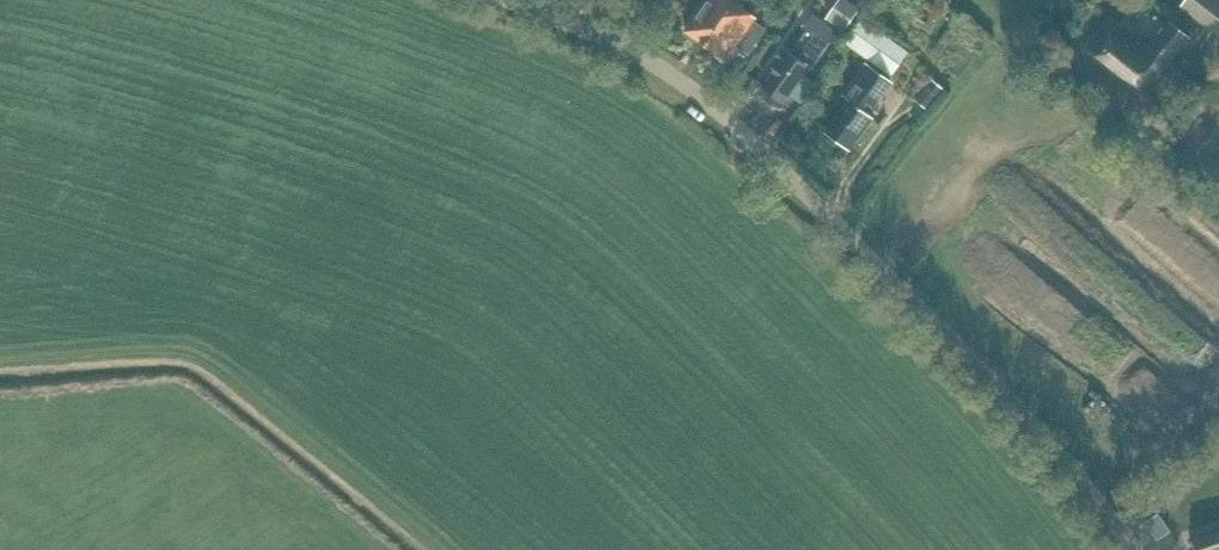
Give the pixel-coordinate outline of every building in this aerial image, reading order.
[(765,31),(752,22),(755,17),(741,8),(744,5),(737,0),(706,0),(685,31),(726,60),(735,48),(747,56),(765,31)] [(861,9),(848,0),(839,0),(825,20),(844,33),(861,9)] [(1217,36),(1218,34),(1218,0),(1187,0),(1181,7),(1217,36)] [(909,53),(861,18),(844,43),(891,77),(909,53)] [(1146,94),(1190,38),(1170,22),(1146,52),(1110,23),(1089,49),(1146,94)] [(807,75),(827,47),(807,32),(787,60),(785,58),(760,93),(781,108),(805,74),(807,75)] [(871,104),(887,80),(862,63),(841,93),(848,98),(825,132),(848,147),(869,117),(856,108),(863,98),(871,104)] [(984,214),(951,250),(1091,377),(1123,341),(984,214)] [(1159,513),(1146,521),(1158,539),(1171,531),(1159,513)] [(1193,542),(1195,549),(1218,549),(1218,532),(1193,542)]
